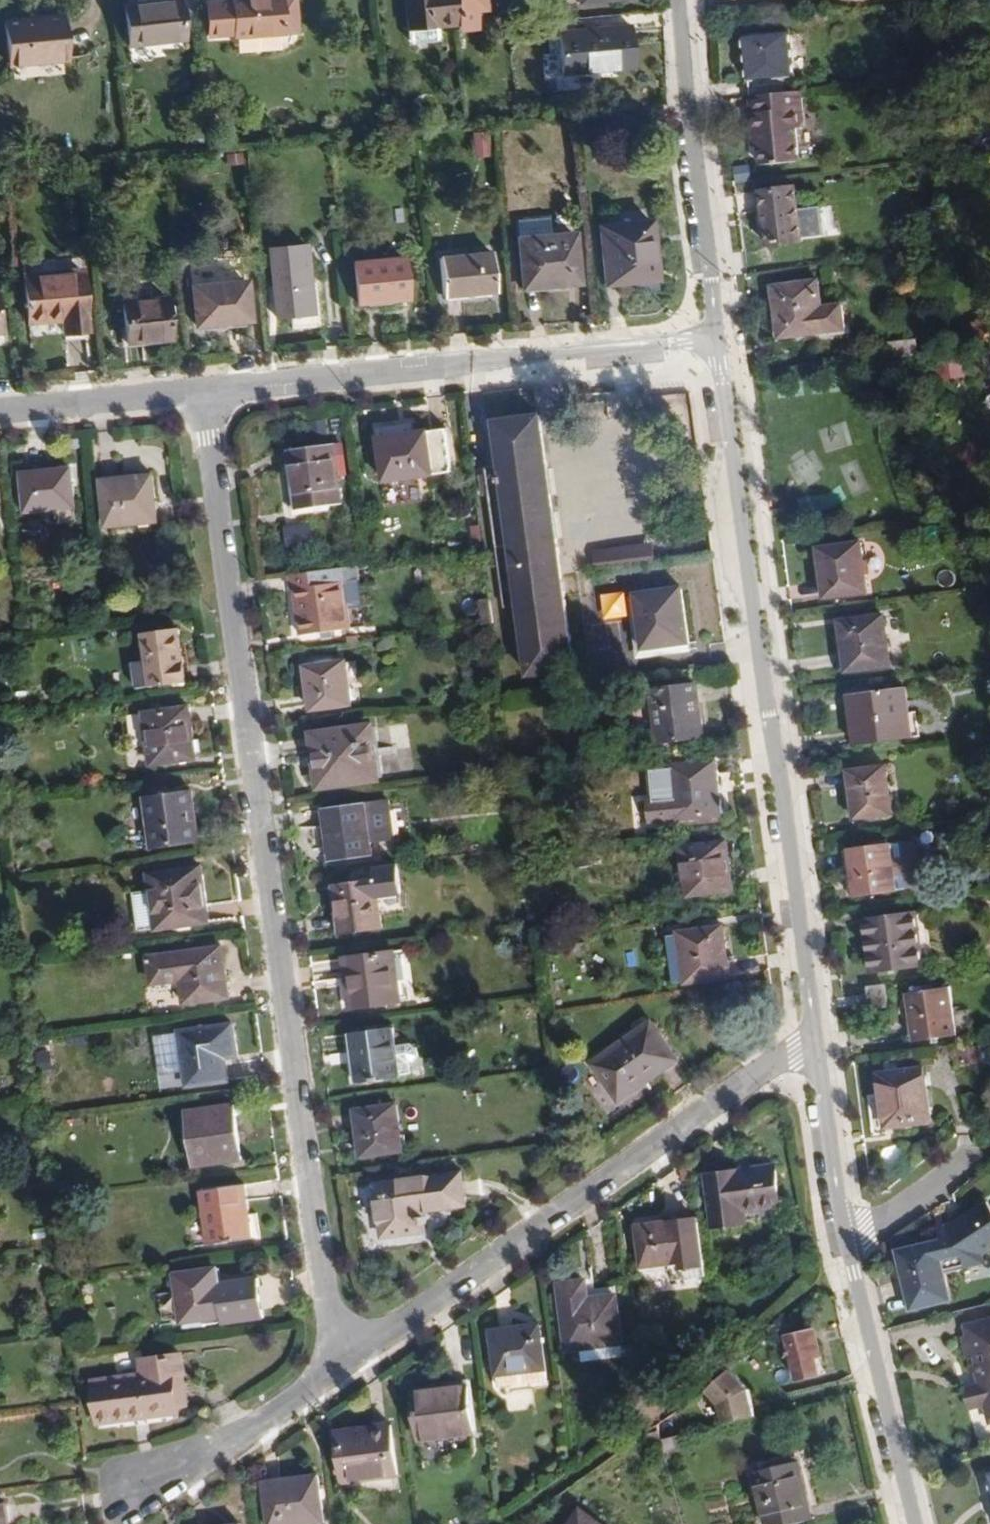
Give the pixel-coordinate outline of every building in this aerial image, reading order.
[(212,40),(235,36),(236,39),(288,35),(288,33),(304,31),(302,0),(234,0),(234,2),(208,6),(212,40)] [(457,0),(406,0),(408,31),(460,26),(457,0)] [(485,0),(457,0),(460,26),(460,32),(479,31),(477,13),(486,12),(485,0)] [(125,7),(128,48),(186,42),(181,1),(125,7)] [(6,23),(10,67),(67,60),(63,16),(6,23)] [(561,33),(565,76),(636,69),(633,27),(561,33)] [(794,92),(789,34),(744,39),(749,97),(794,92)] [(805,128),(801,91),(794,92),(749,97),(751,115),(749,117),(752,145),(758,145),(759,164),(799,160),(797,129),(805,128)] [(487,157),(487,133),(470,133),(470,157),(487,157)] [(243,155),(227,156),(229,168),(245,166),(243,155)] [(760,194),(766,244),(823,237),(822,224),(818,220),(812,219),(805,218),(800,218),(796,191),(760,194)] [(551,237),(549,222),(518,224),(519,240),(551,237)] [(601,228),(606,286),(659,282),(654,223),(601,228)] [(581,286),(575,234),(551,237),(519,240),(518,241),(524,290),(581,286)] [(270,250),(277,319),(314,316),(306,248),(270,250)] [(440,260),(445,298),(496,293),(492,255),(440,260)] [(355,264),(359,305),(408,300),(404,260),(355,264)] [(25,277),(30,325),(63,323),(65,335),(90,333),(83,272),(25,277)] [(194,288),(197,329),(252,323),(248,282),(194,288)] [(772,288),(778,340),(846,332),(843,305),(822,306),(819,282),(772,288)] [(124,304),(128,345),(172,342),(167,300),(124,304)] [(978,351),(989,349),(989,321),(973,324),(978,351)] [(917,356),(915,340),(887,343),(889,360),(916,356),(917,356)] [(446,430),(379,440),(384,481),(451,473),(446,430)] [(483,458),(481,441),(469,442),(472,459),(483,458)] [(500,466),(497,441),(491,442),(485,467),(500,466)] [(290,452),(297,510),(343,505),(335,446),(290,452)] [(72,471),(22,475),(25,514),(76,510),(72,471)] [(102,482),(105,529),(156,524),(153,478),(102,482)] [(285,548),(312,544),(310,525),(283,528),(285,548)] [(656,562),(654,544),(594,551),(596,570),(656,562)] [(819,549),(825,599),(870,594),(864,544),(819,549)] [(360,581),(359,567),(344,569),(345,583),(360,581)] [(345,583),(344,569),(291,576),(291,588),(295,588),(301,636),(351,629),(345,583)] [(692,652),(685,591),(639,596),(642,632),(635,633),(637,651),(645,650),(662,648),(663,655),(692,652)] [(603,621),(628,618),(625,592),(601,595),(603,621)] [(494,624),(491,599),(480,601),(483,625),(494,624)] [(839,621),(845,675),(895,668),(888,615),(839,621)] [(187,684),(180,631),(143,635),(147,665),(150,688),(187,684)] [(663,655),(662,648),(645,650),(645,658),(663,655)] [(305,668),(310,711),(352,707),(349,682),(361,681),(358,662),(305,668)] [(150,688),(147,665),(132,666),(135,690),(150,688)] [(652,692),(658,745),(705,738),(698,685),(652,692)] [(848,696),(854,747),(913,740),(907,689),(848,696)] [(191,708),(143,714),(150,767),(197,762),(191,708)] [(313,736),(319,788),(378,780),(372,729),(313,736)] [(670,766),(675,822),(723,818),(717,762),(670,766)] [(849,772),(855,820),(895,814),(889,766),(849,772)] [(144,799),(150,849),(199,843),(193,793),(144,799)] [(326,812),(332,862),(373,857),(372,844),(396,841),(392,803),(326,812)] [(729,841),(681,847),(687,899),(735,893),(729,841)] [(849,849),(855,898),(921,889),(926,883),(921,846),(915,841),(849,849)] [(383,914),(381,895),(403,892),(400,864),(371,868),(372,881),(332,886),(338,936),(385,930),(383,914)] [(133,894),(137,932),(210,924),(202,868),(147,876),(149,892),(133,894)] [(406,911),(403,892),(381,895),(383,914),(406,911)] [(863,921),(870,974),(925,966),(917,914),(863,921)] [(732,980),(724,927),(678,933),(678,936),(667,937),(672,973),(684,973),(684,983),(685,985),(732,980)] [(179,984),(182,1005),(229,998),(222,948),(146,958),(150,987),(179,984)] [(396,952),(344,960),(350,1010),(402,1004),(396,952)] [(684,983),(684,973),(672,973),(673,984),(684,983)] [(888,987),(869,989),(871,1010),(890,1008),(888,987)] [(906,995),(913,1042),(959,1036),(952,988),(906,995)] [(652,1023),(591,1065),(618,1106),(647,1087),(647,1084),(679,1063),(652,1023)] [(178,1033),(185,1088),(228,1082),(225,1059),(237,1057),(233,1025),(178,1033)] [(396,1027),(349,1034),(355,1085),(402,1079),(396,1027)] [(975,1065),(973,1048),(956,1050),(958,1067),(975,1065)] [(881,1077),(887,1129),(933,1125),(926,1071),(881,1077)] [(355,1110),(361,1159),(405,1154),(399,1104),(355,1110)] [(186,1113),(193,1167),(240,1160),(233,1107),(186,1113)] [(778,1165),(704,1175),(710,1230),(749,1226),(748,1215),(783,1211),(778,1165)] [(373,1184),(382,1240),(428,1235),(426,1214),(469,1208),(465,1171),(373,1184)] [(200,1191),(207,1244),(252,1239),(244,1186),(200,1191)] [(911,1312),(953,1301),(947,1274),(986,1265),(984,1255),(989,1251),(989,1207),(987,1203),(954,1224),(939,1227),(942,1241),(898,1251),(911,1312)] [(708,1276),(701,1219),(638,1226),(643,1273),(672,1270),(672,1280),(708,1276)] [(216,1270),(176,1275),(182,1323),(223,1318),(223,1324),(264,1319),(259,1280),(231,1283),(231,1286),(218,1287),(216,1270)] [(558,1283),(567,1351),(624,1344),(618,1295),(589,1298),(587,1280),(558,1283)] [(974,1322),(976,1332),(967,1334),(963,1335),(971,1371),(977,1370),(982,1369),(984,1382),(980,1384),(963,1387),(968,1407),(985,1404),(989,1403),(989,1405),(989,1319),(974,1322)] [(976,1332),(974,1322),(965,1324),(967,1334),(976,1332)] [(490,1330),(498,1387),(548,1380),(541,1324),(490,1330)] [(785,1337),(797,1381),(822,1376),(817,1359),(823,1357),(815,1330),(785,1337)] [(177,1409),(173,1378),(185,1376),(183,1356),(139,1361),(140,1375),(90,1382),(96,1425),(177,1414),(177,1409)] [(754,1416),(748,1392),(729,1371),(720,1379),(704,1391),(718,1406),(723,1423),(754,1416)] [(189,1406),(185,1376),(173,1378),(177,1409),(189,1406)] [(467,1385),(413,1391),(418,1440),(473,1433),(467,1385)] [(336,1431),(342,1483),(397,1476),(391,1424),(336,1431)] [(684,1446),(681,1433),(660,1439),(663,1450),(684,1446)] [(764,1523),(792,1523),(813,1520),(799,1461),(752,1471),(764,1523)] [(262,1482),(267,1523),(311,1523),(323,1523),(317,1475),(262,1482)] [(7,1504),(0,1505),(0,1523),(10,1523),(7,1504)] [(569,1523),(600,1523),(580,1509),(569,1523)]
